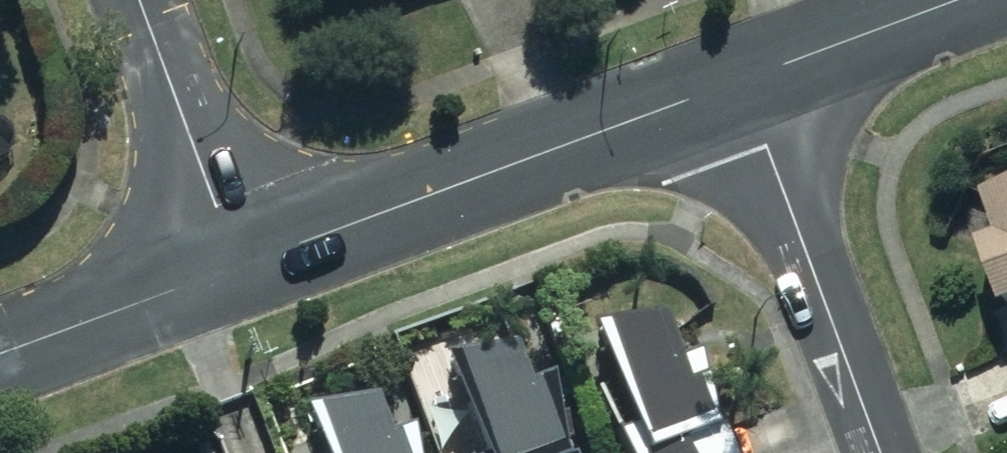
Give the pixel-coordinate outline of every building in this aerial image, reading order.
[(986,185),(1005,236),(989,242),(1006,290),(1006,177),(986,185)] [(586,329),(611,385),(598,391),(626,452),(735,452),(662,294),(586,329)] [(511,332),(450,356),(487,452),(576,452),(546,376),(530,382),(511,332)] [(297,412),(315,452),(402,452),(370,379),(297,412)]
